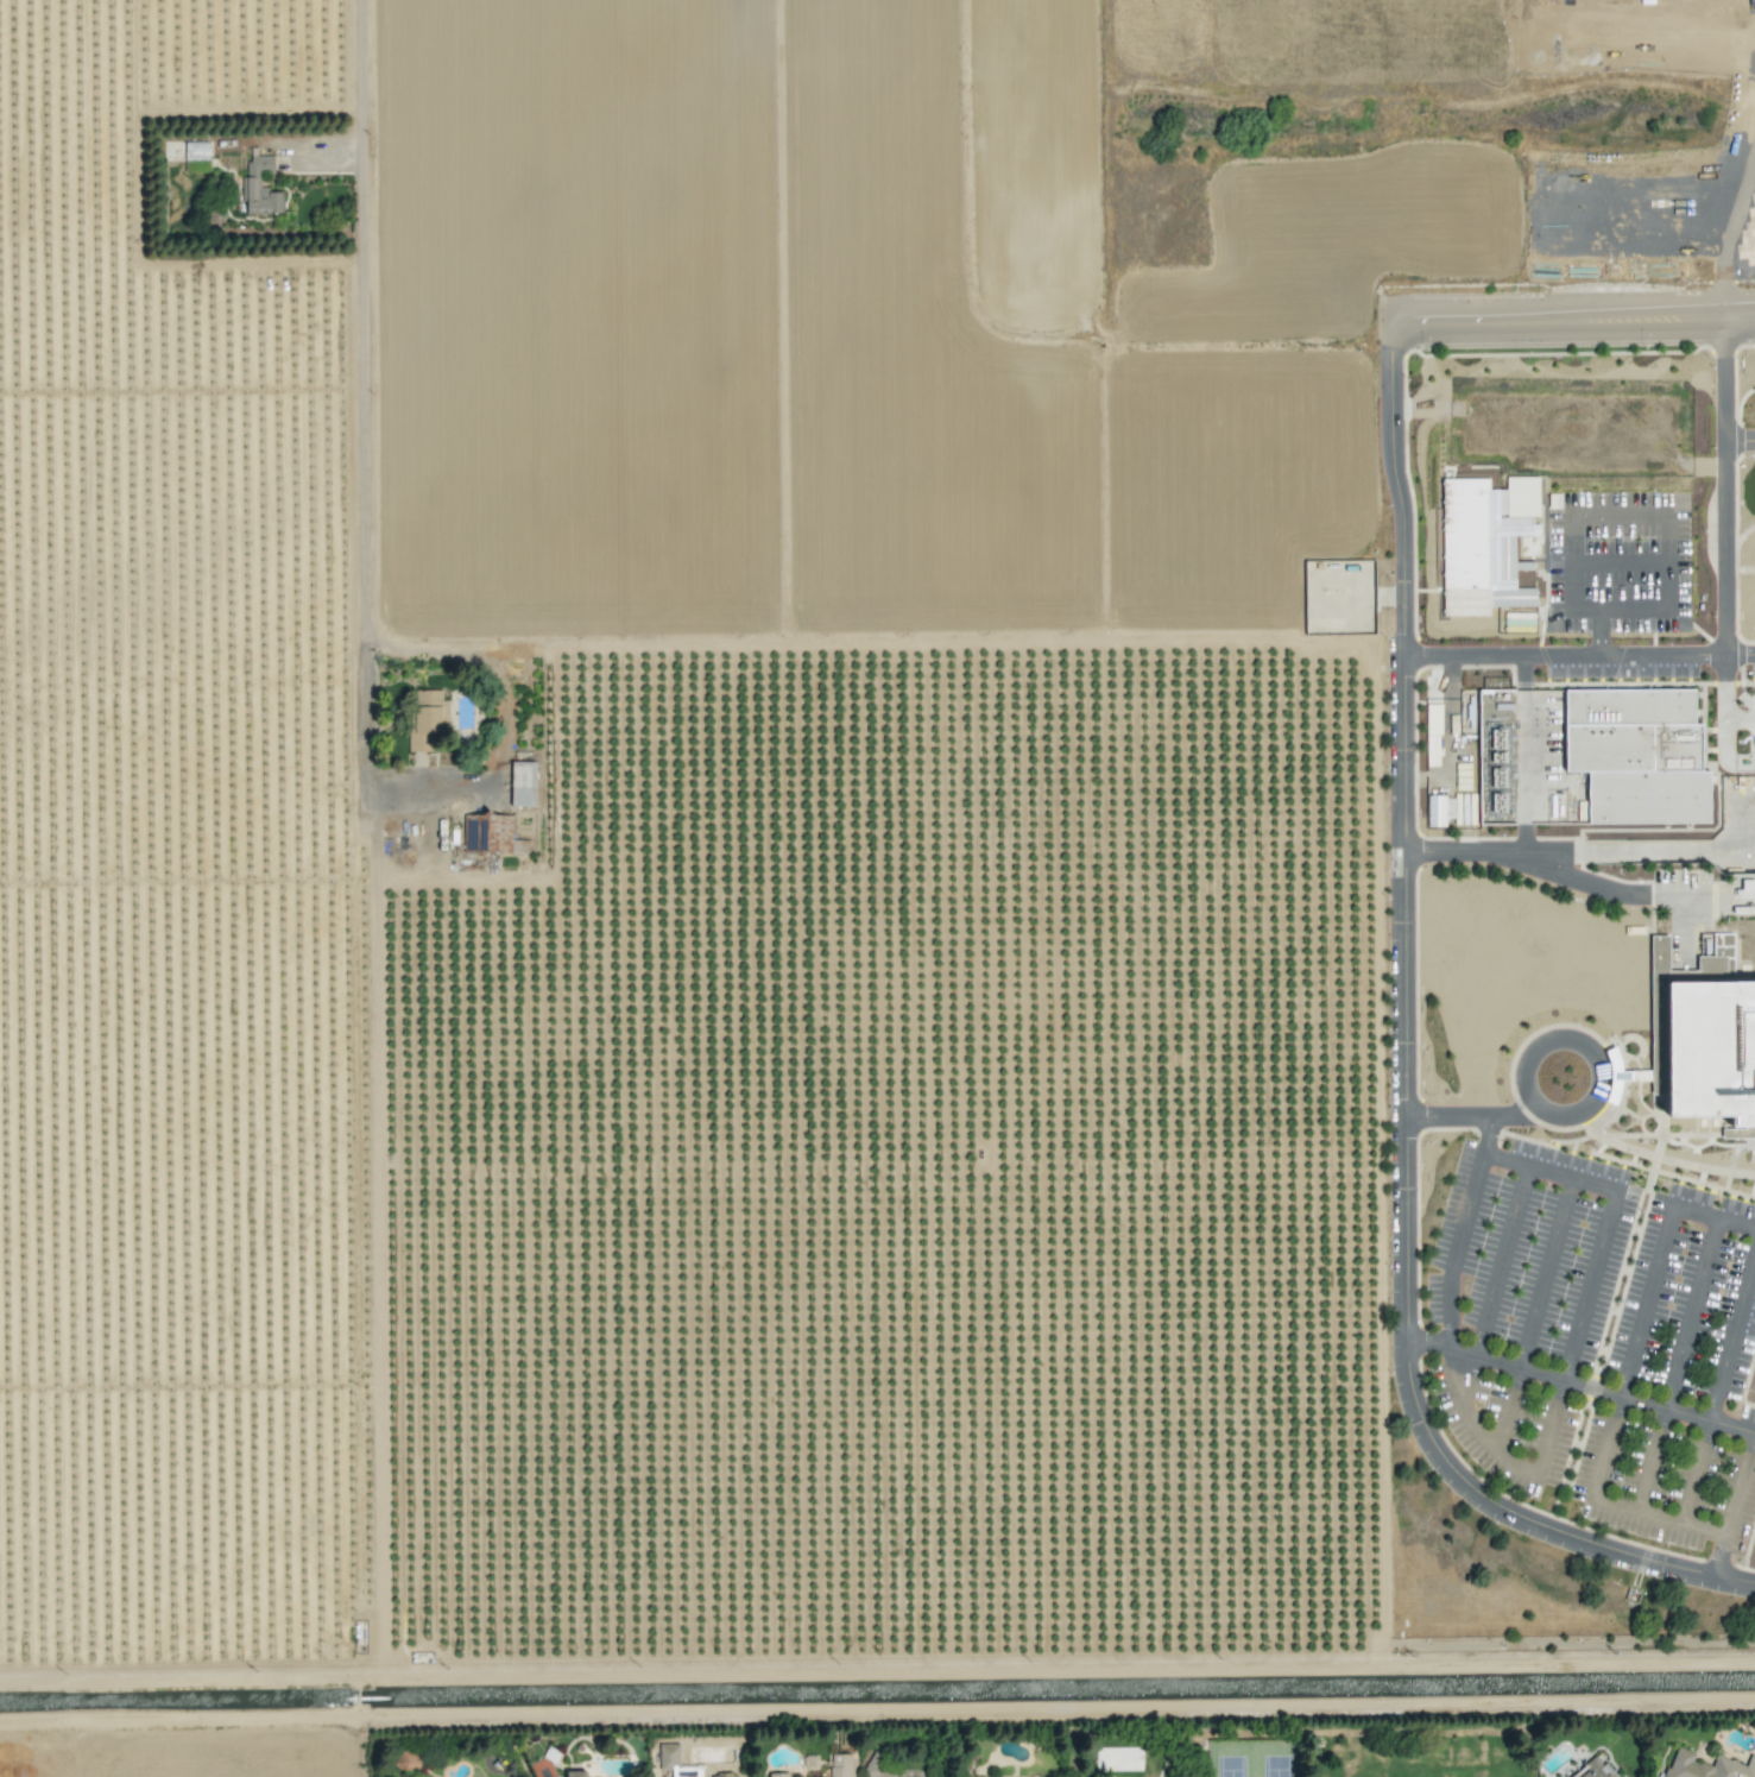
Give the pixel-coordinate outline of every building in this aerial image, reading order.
[(208,143),(184,143),(184,161),(207,161),(208,143)] [(282,214),(281,190),(259,190),(259,170),(273,170),(273,156),(247,156),(247,176),(242,176),(242,214),(282,214)] [(1438,480),(1438,618),(1486,618),(1485,605),(1532,605),(1532,517),(1504,517),(1505,492),(1484,492),(1483,480),(1438,480)] [(408,752),(438,752),(438,742),(442,742),(441,708),(448,708),(448,701),(441,701),(441,690),(414,690),(414,728),(408,728),(408,752)] [(1559,691),(1560,770),(1583,771),(1584,821),(1705,824),(1706,770),(1694,770),(1694,724),(1687,724),(1690,691),(1559,691)] [(535,762),(511,762),(511,806),(534,807),(535,762)] [(1445,796),(1427,796),(1427,827),(1444,827),(1445,796)] [(462,815),(463,853),(511,852),(511,814),(462,815)] [(1668,936),(1650,936),(1650,971),(1660,971),(1660,973),(1668,973),(1668,936)] [(1653,981),(1754,981),(1754,1115),(1742,1115),(1742,1123),(1717,1124),(1717,1113),(1653,1114),(1653,981)] [(700,1768),(678,1768),(678,1744),(658,1744),(658,1771),(671,1771),(671,1776),(700,1776),(700,1768)] [(423,1759),(407,1746),(393,1763),(409,1776),(423,1759)] [(1749,1754),(1746,1765),(1715,1755),(1712,1766),(1692,1760),(1694,1753),(1674,1746),(1664,1776),(1754,1776),(1754,1756),(1749,1754)] [(901,1775),(901,1773),(880,1767),(884,1754),(870,1751),(864,1775),(871,1776),(907,1776),(901,1775)] [(852,1755),(829,1754),(829,1776),(851,1776),(852,1755)] [(1598,1754),(1569,1776),(1616,1776),(1598,1754)]
